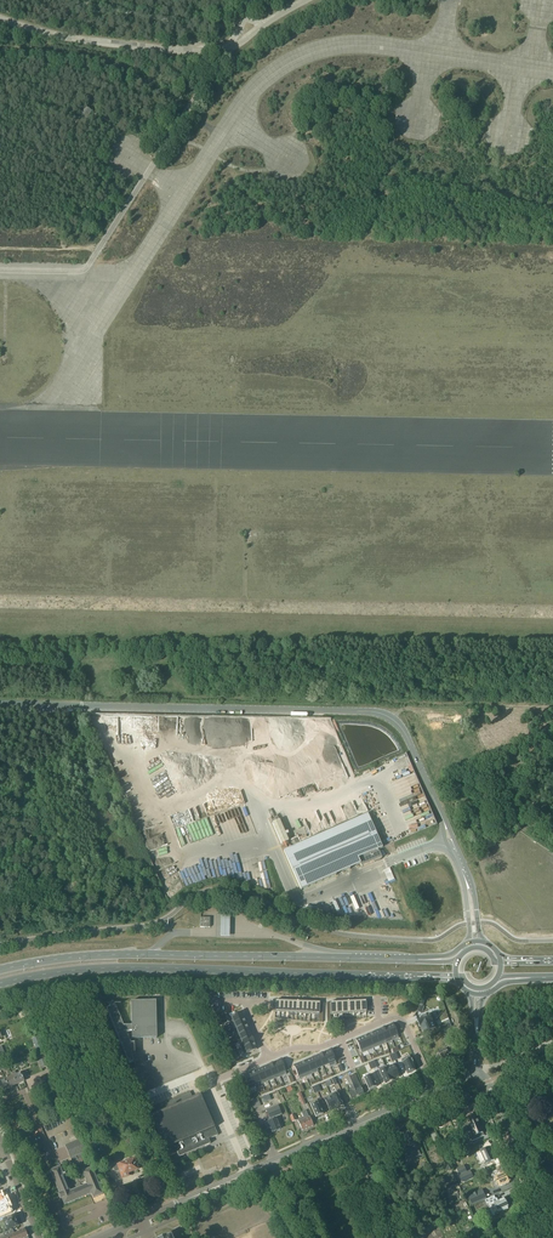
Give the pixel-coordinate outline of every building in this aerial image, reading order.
[(85,107),(74,123),(82,128),(92,112),(85,107)] [(378,861),(377,860),(382,858),(378,850),(382,848),(367,814),(284,851),(301,890),(360,864),(361,867),(374,862),(374,863),(378,861)] [(288,841),(279,821),(272,823),(281,844),(288,841)] [(210,928),(210,918),(200,918),(200,927),(210,928)] [(27,1000),(20,1001),(22,1008),(23,1010),(29,1008),(27,1000)] [(108,1004),(109,1007),(106,1009),(128,1064),(133,1062),(137,1060),(135,1055),(134,1055),(134,1043),(133,1043),(130,1043),(125,1032),(131,1032),(131,1039),(156,1038),(155,1001),(131,1002),(131,1026),(123,1026),(115,1005),(114,1006),(113,1005),(112,1002),(108,1004)] [(29,1008),(23,1010),(25,1017),(31,1015),(32,1015),(29,1008)] [(241,1013),(228,1018),(231,1025),(234,1024),(233,1024),(244,1019),(241,1013)] [(433,1013),(418,1020),(421,1027),(436,1020),(433,1013)] [(244,1019),(233,1024),(234,1024),(236,1029),(236,1030),(247,1025),(244,1019)] [(436,1020),(421,1027),(424,1034),(439,1027),(436,1020)] [(236,1029),(233,1031),(236,1037),(239,1036),(238,1036),(249,1031),(247,1025),(236,1030),(236,1029)] [(393,1025),(386,1028),(392,1041),(398,1038),(393,1025)] [(386,1028),(380,1030),(386,1044),(392,1041),(386,1028)] [(449,1028),(442,1031),(446,1041),(443,1042),(444,1047),(455,1042),(449,1028)] [(380,1030),(374,1033),(380,1046),(386,1044),(380,1030)] [(249,1031),(238,1036),(239,1036),(241,1042),(252,1037),(249,1031)] [(374,1033),(368,1035),(374,1049),(380,1046),(374,1033)] [(368,1035),(362,1038),(368,1051),(374,1049),(368,1035)] [(36,1050),(43,1047),(39,1036),(32,1039),(36,1050)] [(241,1042),(238,1043),(241,1049),(254,1043),(252,1037),(241,1042)] [(362,1038),(356,1040),(361,1054),(368,1051),(362,1038)] [(254,1043),(241,1049),(243,1055),(257,1050),(254,1043)] [(331,1051),(324,1054),(329,1064),(328,1064),(330,1067),(336,1064),(331,1051)] [(447,1051),(440,1055),(444,1065),(452,1062),(451,1059),(452,1058),(450,1054),(449,1054),(447,1051)] [(324,1054),(318,1056),(323,1067),(328,1064),(329,1064),(324,1054)] [(318,1056),(312,1059),(316,1069),(317,1069),(323,1067),(318,1056)] [(409,1056),(402,1059),(408,1074),(416,1070),(409,1056)] [(45,1059),(39,1061),(41,1067),(47,1065),(45,1059)] [(312,1059),(306,1061),(312,1075),(318,1072),(317,1069),(316,1069),(312,1059)] [(280,1061),(274,1063),(280,1077),(286,1074),(280,1061)] [(306,1061),(300,1064),(306,1077),(312,1075),(306,1061)] [(274,1063),(268,1066),(274,1079),(280,1077),(274,1063)] [(300,1064),(294,1066),(299,1080),(306,1077),(300,1064)] [(386,1067),(392,1080),(399,1077),(393,1064),(386,1067)] [(268,1066),(262,1069),(268,1082),(274,1079),(268,1066)] [(386,1066),(378,1069),(385,1084),(392,1080),(386,1067),(386,1066)] [(262,1069),(256,1071),(261,1083),(261,1085),(268,1082),(262,1069)] [(256,1071),(250,1074),(255,1086),(261,1083),(256,1071)] [(21,1073),(13,1077),(16,1084),(24,1081),(21,1073)] [(250,1074),(244,1076),(249,1090),(256,1087),(255,1086),(250,1074)] [(348,1085),(345,1086),(346,1088),(345,1088),(350,1099),(351,1099),(363,1094),(360,1087),(359,1088),(358,1086),(360,1085),(358,1082),(355,1074),(345,1079),(348,1085)] [(371,1075),(364,1078),(369,1090),(376,1087),(371,1075)] [(16,1084),(13,1077),(5,1080),(8,1088),(16,1084)] [(5,1080),(0,1082),(0,1091),(8,1088),(5,1080)] [(336,1091),(330,1094),(330,1095),(336,1108),(336,1109),(343,1106),(336,1091)] [(155,1112),(150,1115),(162,1144),(167,1157),(176,1153),(177,1153),(179,1157),(184,1155),(183,1154),(205,1145),(206,1146),(210,1144),(208,1139),(218,1135),(212,1123),(199,1093),(192,1096),(190,1092),(153,1108),(155,1112)] [(330,1095),(324,1098),(330,1111),(336,1108),(330,1095)] [(317,1100),(309,1103),(316,1117),(323,1114),(317,1100)] [(268,1122),(264,1123),(266,1127),(267,1129),(267,1130),(270,1129),(272,1133),(281,1130),(280,1129),(276,1119),(274,1120),(273,1118),(282,1114),(278,1106),(266,1111),(269,1119),(270,1121),(268,1122)] [(303,1118),(297,1120),(302,1131),(313,1126),(309,1117),(308,1117),(306,1111),(301,1113),(303,1118)] [(470,1123),(465,1125),(472,1140),(471,1140),(472,1141),(485,1136),(485,1135),(483,1136),(481,1130),(481,1129),(479,1125),(480,1125),(480,1124),(479,1124),(479,1123),(478,1121),(477,1119),(470,1123)] [(409,1146),(402,1149),(406,1159),(415,1154),(416,1157),(421,1155),(412,1134),(406,1137),(409,1146)] [(82,1172),(87,1185),(70,1192),(59,1167),(50,1171),(60,1194),(58,1194),(60,1199),(62,1199),(64,1205),(91,1194),(93,1198),(103,1194),(91,1168),(86,1158),(87,1157),(85,1153),(79,1140),(64,1146),(70,1159),(71,1159),(72,1163),(77,1161),(82,1172)] [(482,1153),(477,1155),(481,1163),(485,1161),(487,1164),(494,1161),(496,1165),(500,1163),(497,1157),(494,1158),(493,1155),(495,1154),(492,1149),(491,1150),(490,1148),(489,1149),(488,1148),(486,1149),(486,1150),(485,1150),(484,1150),(482,1151),(482,1152),(481,1152),(482,1153)] [(367,1172),(369,1178),(374,1176),(370,1166),(366,1168),(360,1154),(353,1157),(357,1167),(361,1165),(365,1173),(367,1172)] [(137,1170),(134,1160),(113,1167),(115,1172),(120,1170),(121,1172),(118,1173),(120,1178),(122,1177),(122,1178),(128,1176),(127,1173),(137,1170)] [(464,1166),(457,1169),(463,1182),(474,1177),(471,1171),(467,1173),(464,1166)] [(502,1168),(494,1172),(501,1188),(505,1186),(504,1184),(509,1182),(502,1168)] [(469,1197),(472,1205),(486,1198),(482,1191),(469,1197)] [(8,1212),(6,1207),(8,1206),(6,1199),(3,1200),(1,1195),(0,1196),(0,1216),(8,1212)] [(494,1196),(485,1200),(487,1205),(489,1203),(490,1205),(494,1203),(498,1212),(503,1210),(504,1211),(508,1209),(508,1207),(509,1207),(506,1199),(505,1198),(504,1198),(503,1199),(498,1201),(497,1199),(496,1199),(494,1196)] [(17,1226),(14,1217),(0,1222),(0,1233),(17,1226)] [(25,1229),(14,1234),(13,1230),(11,1230),(0,1235),(0,1237),(28,1237),(25,1229)]
